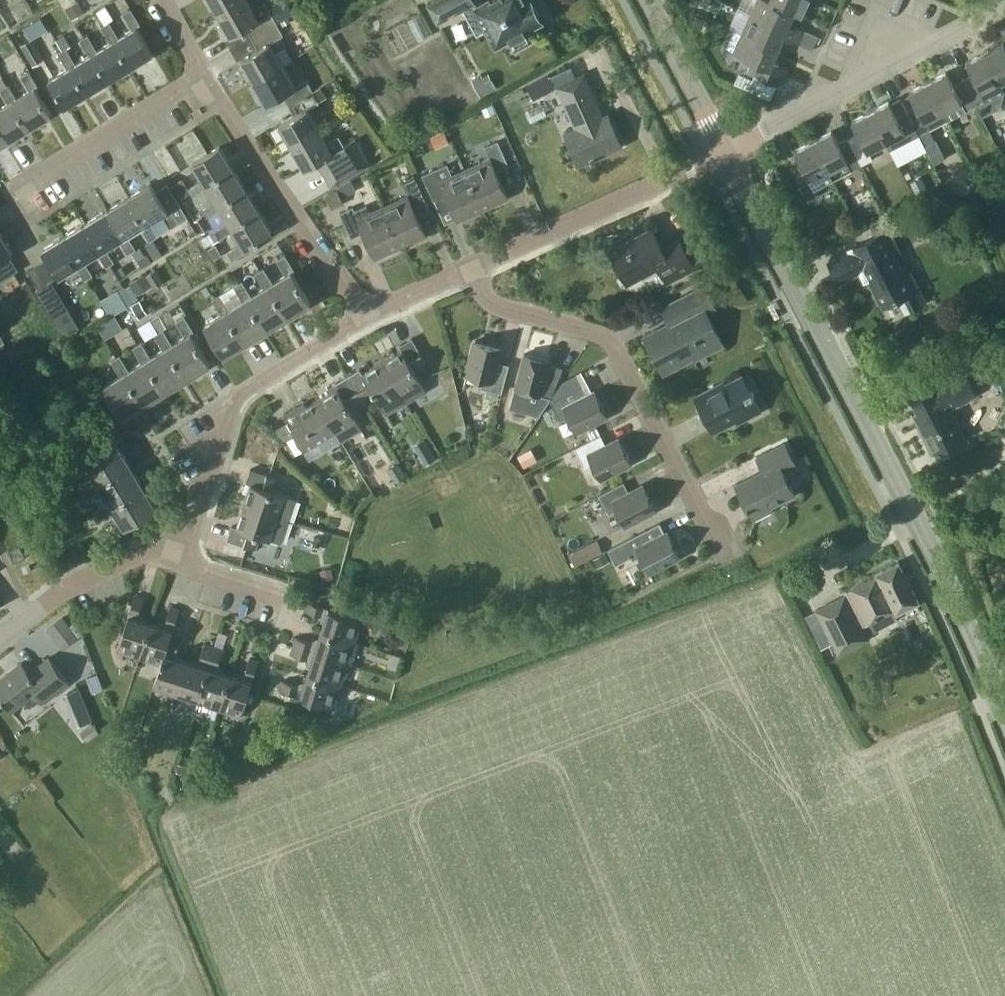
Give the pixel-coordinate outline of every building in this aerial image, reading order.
[(78,0),(77,0),(65,8),(72,19),(85,11),(78,0)] [(218,13),(240,0),(210,0),(218,13)] [(252,37),(277,23),(265,2),(253,9),(248,0),(240,0),(218,13),(230,35),(246,26),(252,37)] [(540,19),(530,0),(526,3),(524,0),(487,0),(477,5),(474,0),(431,0),(427,2),(437,21),(463,8),(477,33),(488,28),(496,43),(508,36),(514,48),(532,39),(525,27),(540,19)] [(805,16),(770,0),(756,0),(750,14),(801,36),(804,29),(789,23),(794,12),(805,16)] [(812,0),(770,0),(805,16),(812,0)] [(132,28),(118,36),(116,38),(132,65),(152,52),(136,26),(140,24),(130,8),(123,13),(132,28)] [(695,14),(691,26),(701,30),(706,18),(695,14)] [(750,14),(742,32),(778,48),(783,37),(798,44),(801,36),(750,14)] [(19,22),(15,15),(6,20),(11,27),(19,22)] [(40,18),(23,28),(30,38),(46,28),(40,18)] [(110,41),(97,50),(94,51),(110,78),(132,65),(116,38),(118,36),(109,21),(104,24),(101,26),(110,41)] [(282,64),(292,58),(280,36),(283,34),(277,23),(252,37),(258,48),(241,57),(254,80),(282,64)] [(778,48),(742,32),(733,51),(752,60),(746,71),(757,75),(779,85),(787,67),(772,60),(778,48)] [(55,39),(61,50),(66,47),(70,45),(64,34),(55,39)] [(88,91),(110,78),(94,51),(97,50),(87,34),(79,39),(89,54),(75,63),(72,64),(88,91)] [(21,45),(33,65),(44,59),(31,39),(21,45)] [(984,51),(1004,90),(1004,45),(1003,41),(984,51)] [(61,50),(58,52),(67,67),(48,79),(65,105),(88,91),(72,64),(75,63),(66,47),(61,50)] [(976,104),(975,105),(981,116),(1000,106),(1004,91),(1004,90),(984,51),(966,61),(972,73),(962,78),(976,104)] [(295,86),(282,64),(254,80),(267,102),(282,93),(288,104),(313,90),(307,79),(295,86)] [(13,99),(30,126),(51,113),(35,87),(38,86),(29,71),(21,76),(29,90),(16,98),(13,99)] [(948,119),(975,105),(976,104),(962,78),(952,83),(946,71),(927,81),(943,112),(942,112),(946,120),(948,119)] [(478,75),(471,78),(479,93),(495,84),(488,72),(479,77),(478,75)] [(578,165),(622,145),(612,123),(608,125),(585,72),(555,85),(574,127),(564,132),(578,165)] [(534,98),(555,87),(548,74),(527,85),(534,98)] [(915,102),(905,107),(919,134),(946,120),(942,112),(943,112),(927,81),(908,90),(915,102)] [(30,126),(13,99),(16,98),(8,84),(0,88),(0,89),(8,102),(0,107),(0,125),(8,139),(30,126)] [(279,123),(292,146),(320,130),(307,108),(319,101),(313,90),(288,104),(294,114),(279,123)] [(905,107),(895,112),(889,100),(870,110),(886,141),(890,149),(919,134),(905,107)] [(868,150),(886,141),(870,110),(851,120),(858,132),(848,137),(861,163),(872,158),(868,150)] [(8,139),(0,125),(0,144),(8,139)] [(451,140),(446,128),(429,135),(434,148),(451,140)] [(327,142),(320,130),(292,146),(304,168),(317,161),(331,185),(369,163),(354,138),(343,144),(338,135),(327,142)] [(832,130),(813,139),(833,177),(851,169),(861,163),(848,137),(838,142),(832,130)] [(815,187),(833,177),(813,139),(794,149),(800,161),(790,166),(808,200),(819,194),(815,187)] [(489,157),(465,168),(483,208),(508,197),(496,171),(509,166),(497,140),(485,146),(489,157)] [(206,184),(233,168),(219,146),(192,162),(203,179),(189,188),(191,192),(193,196),(207,187),(206,184)] [(458,220),(483,208),(465,168),(451,174),(447,164),(435,169),(435,168),(422,174),(434,200),(446,194),(458,220)] [(246,189),(233,168),(206,184),(207,187),(216,200),(202,209),(206,217),(220,208),(219,206),(246,189)] [(407,194),(382,205),(400,246),(425,234),(414,209),(426,203),(415,177),(402,183),(407,194)] [(145,223),(148,221),(162,213),(171,227),(188,217),(186,214),(175,196),(164,203),(157,191),(156,191),(151,183),(129,196),(145,223)] [(168,184),(157,191),(164,203),(175,196),(168,184)] [(336,188),(325,193),(331,208),(343,202),(336,188)] [(219,238),(233,229),(232,227),(259,210),(246,189),(219,206),(220,208),(229,221),(215,230),(219,238)] [(129,196),(107,209),(124,236),(127,234),(141,226),(149,240),(157,235),(148,221),(145,223),(129,196)] [(353,206),(340,211),(351,237),(364,231),(375,257),(400,246),(382,205),(369,211),(366,204),(354,209),(353,206)] [(135,248),(127,234),(124,236),(107,209),(86,222),(102,249),(105,247),(119,239),(127,253),(135,248)] [(232,227),(233,229),(241,243),(227,251),(232,259),(247,250),(246,247),(271,231),(259,210),(232,227)] [(908,270),(903,273),(893,253),(899,250),(888,228),(887,229),(882,220),(870,227),(874,235),(845,249),(846,252),(828,261),(837,281),(862,268),(880,305),(895,297),(902,311),(923,300),(908,270)] [(86,222),(64,235),(80,262),(84,260),(97,252),(106,266),(114,261),(105,247),(102,249),(86,222)] [(667,282),(707,261),(692,232),(662,248),(652,228),(609,250),(627,283),(658,266),(667,282)] [(4,257),(12,252),(0,232),(0,259),(4,257)] [(204,247),(214,240),(209,232),(199,238),(204,247)] [(163,253),(175,245),(168,233),(155,241),(163,253)] [(92,274),(84,260),(80,262),(64,235),(42,249),(58,276),(76,265),(84,279),(92,274)] [(214,259),(221,254),(215,244),(208,248),(214,259)] [(141,267),(151,261),(146,252),(143,254),(136,258),(141,267)] [(285,274),(272,282),(270,284),(289,315),(311,302),(292,272),(295,270),(285,254),(276,259),(285,274)] [(264,287),(251,295),(248,297),(267,329),(289,315),(270,284),(272,282),(263,267),(255,272),(264,287)] [(153,287),(162,281),(155,269),(146,275),(153,287)] [(137,294),(151,286),(144,273),(129,282),(137,294)] [(51,279),(35,289),(64,336),(79,327),(51,279)] [(242,300),(229,308),(227,310),(246,342),(267,329),(248,297),(251,295),(242,280),(233,285),(242,300)] [(132,302),(139,298),(130,284),(124,287),(132,302)] [(695,357),(723,343),(710,318),(706,319),(703,312),(715,306),(704,285),(661,307),(669,323),(644,335),(663,372),(694,355),(695,357)] [(122,309),(133,303),(123,286),(113,292),(122,309)] [(223,355),(246,342),(227,310),(229,308),(220,293),(212,299),(221,313),(204,324),(223,355)] [(139,299),(131,304),(139,318),(147,313),(139,299)] [(104,326),(111,337),(127,326),(120,315),(104,326)] [(185,336),(172,343),(169,345),(188,377),(210,364),(191,333),(194,331),(184,315),(176,321),(185,336)] [(148,358),(167,390),(188,377),(169,345),(172,343),(163,328),(154,334),(163,349),(150,357),(148,358)] [(402,349),(382,361),(406,402),(426,390),(420,379),(414,368),(426,361),(412,337),(399,344),(402,349)] [(502,392),(509,364),(497,360),(501,346),(475,340),(466,373),(483,378),(480,386),(502,392)] [(142,362),(129,370),(126,371),(145,403),(167,390),(148,358),(150,357),(141,342),(133,347),(142,362)] [(538,415),(551,397),(555,387),(563,367),(549,363),(550,359),(524,353),(515,387),(510,408),(538,415)] [(123,417),(145,403),(126,371),(129,370),(120,355),(111,360),(120,375),(103,385),(123,417)] [(406,402),(382,361),(362,372),(360,368),(347,375),(361,399),(373,392),(386,414),(406,402)] [(935,378),(917,387),(908,391),(924,422),(919,425),(932,451),(963,436),(948,406),(974,393),(963,370),(937,383),(935,378)] [(587,395),(575,373),(563,379),(550,400),(560,420),(568,415),(576,430),(607,414),(595,391),(587,395)] [(338,387),(318,399),(336,430),(342,440),(362,428),(349,406),(361,399),(347,375),(335,383),(338,387)] [(723,381),(712,387),(695,396),(713,429),(736,417),(738,421),(760,410),(743,377),(726,386),(723,381)] [(283,413),(297,437),(304,449),(336,430),(318,399),(298,411),(295,406),(283,413)] [(600,477),(631,461),(619,438),(606,445),(601,434),(574,447),(584,466),(593,462),(600,477)] [(783,469),(796,463),(785,441),(756,456),(762,469),(735,483),(753,519),(773,509),(771,505),(795,493),(783,469)] [(88,467),(96,480),(98,482),(129,463),(116,442),(86,460),(84,458),(68,467),(73,476),(88,467)] [(538,459),(532,448),(518,455),(523,466),(538,459)] [(433,451),(422,457),(426,463),(437,456),(433,451)] [(406,476),(398,461),(386,468),(395,483),(406,476)] [(101,488),(109,501),(111,504),(142,485),(129,463),(98,482),(96,480),(81,489),(86,497),(101,488)] [(251,483),(244,505),(288,520),(295,498),(272,490),(276,476),(250,468),(246,482),(251,483)] [(624,524),(655,508),(643,485),(629,492),(624,481),(599,494),(609,513),(617,509),(624,524)] [(156,507),(142,485),(111,504),(109,501),(94,510),(99,519),(114,510),(125,527),(156,507)] [(86,497),(81,489),(70,496),(75,504),(86,497)] [(281,541),(288,520),(244,505),(236,527),(231,525),(227,539),(255,548),(260,534),(281,541)] [(623,541),(631,556),(633,560),(641,556),(649,571),(680,555),(668,531),(665,533),(660,522),(648,528),(623,541)] [(574,565),(602,552),(596,540),(568,553),(574,565)] [(14,561),(26,556),(20,543),(8,549),(14,561)] [(611,560),(607,552),(596,557),(600,565),(611,560)] [(867,637),(861,626),(894,609),(896,612),(918,601),(898,561),(876,572),(877,574),(843,591),(845,594),(816,609),(838,652),(867,637)] [(333,577),(331,567),(319,570),(322,580),(333,577)] [(117,649),(139,656),(150,622),(137,618),(144,597),(134,594),(117,649)] [(321,630),(354,640),(362,618),(307,601),(304,610),(325,617),(321,630)] [(163,627),(150,622),(139,656),(160,663),(162,663),(174,625),(179,609),(170,606),(163,627)] [(62,649),(79,636),(62,615),(45,628),(62,649)] [(162,663),(160,663),(153,686),(177,694),(187,661),(174,656),(181,636),(177,634),(180,627),(174,625),(162,663)] [(296,636),(293,645),(347,662),(354,640),(321,630),(317,643),(296,636)] [(194,663),(187,661),(177,694),(198,701),(215,647),(204,643),(199,659),(194,661),(194,663)] [(311,660),(307,673),(340,684),(347,662),(293,645),(290,653),(311,660)] [(198,701),(218,708),(229,674),(216,670),(223,649),(215,647),(198,701)] [(11,710),(28,697),(42,703),(68,682),(48,657),(29,672),(21,662),(0,678),(0,696),(11,710)] [(242,679),(229,674),(218,708),(241,715),(258,661),(249,658),(242,679)] [(340,684),(307,673),(303,686),(282,680),(279,689),(333,706),(340,684)] [(79,688),(68,693),(71,701),(82,696),(79,688)] [(217,766),(229,766),(228,757),(216,758),(217,766)] [(182,773),(185,765),(176,762),(174,770),(182,773)]
